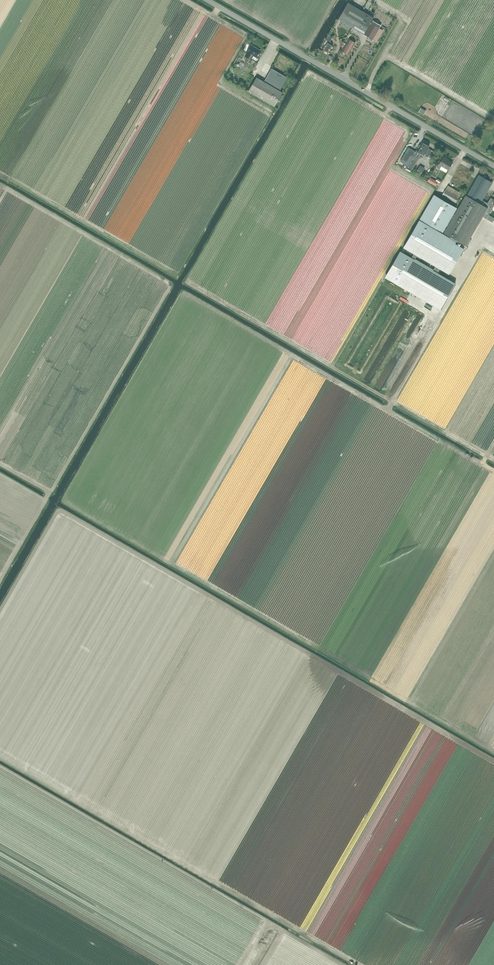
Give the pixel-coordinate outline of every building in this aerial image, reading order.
[(374,17),(348,3),(338,19),(364,34),(374,17)] [(364,35),(375,41),(382,30),(379,28),(381,25),(373,20),(364,35)] [(324,52),(325,52),(328,54),(333,46),(330,44),(331,42),(330,42),(332,37),(328,35),(326,39),(327,40),(324,44),(325,45),(322,51),(324,52)] [(348,55),(355,43),(349,39),(342,52),(348,55)] [(255,47),(256,46),(252,44),(245,56),(245,57),(244,59),(250,63),(252,60),(252,59),(253,56),(256,58),(260,50),(255,47)] [(283,92),(280,91),(288,78),(272,68),(264,82),(257,77),(248,92),(274,107),(283,92)] [(408,148),(400,161),(408,166),(406,168),(411,171),(419,157),(421,153),(424,155),(428,157),(432,150),(428,148),(429,147),(428,146),(429,145),(426,144),(426,145),(422,143),(420,147),(419,146),(418,148),(419,148),(418,151),(417,151),(416,152),(408,148)] [(442,166),(448,170),(452,163),(449,161),(449,160),(444,157),(439,165),(438,164),(436,167),(440,169),(442,166)] [(480,175),(468,196),(480,204),(482,200),(481,200),(492,182),(482,177),(483,176),(481,175),(481,176),(480,175)] [(437,178),(436,181),(431,178),(429,182),(436,186),(438,182),(439,183),(441,180),(437,178)] [(448,185),(443,195),(456,203),(462,193),(448,185)] [(434,195),(420,219),(442,232),(456,207),(434,195)] [(444,233),(466,246),(470,239),(483,217),(486,219),(492,222),(493,219),(493,218),(489,215),(493,206),(493,199),(493,200),(490,198),(487,203),(482,200),(480,204),(468,196),(467,196),(466,196),(458,210),(458,209),(444,233)] [(420,220),(403,247),(414,253),(411,258),(437,273),(440,269),(449,274),(462,251),(464,248),(455,243),(456,242),(420,220)] [(401,252),(386,278),(435,307),(440,310),(455,283),(437,273),(411,258),(401,252)]
